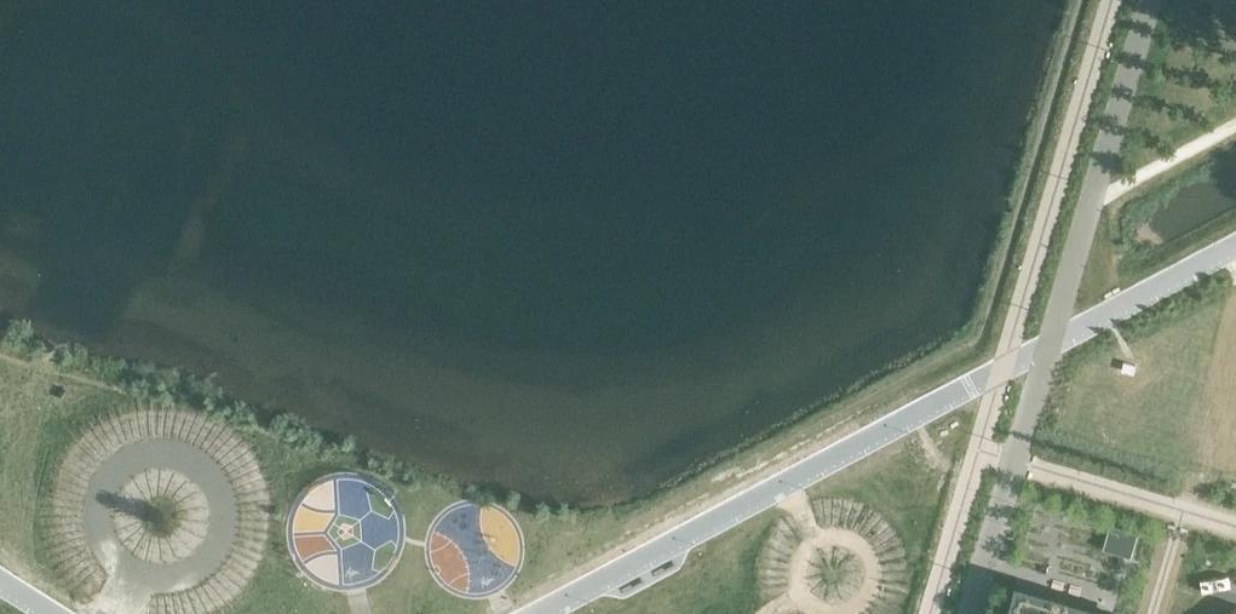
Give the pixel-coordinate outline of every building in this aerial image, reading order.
[(1139,532),(1110,524),(1104,548),(1132,556),(1139,532)] [(1230,574),(1200,579),(1203,592),(1232,587),(1230,574)] [(1008,613),(1108,613),(1111,604),(1018,578),(1008,613)]
